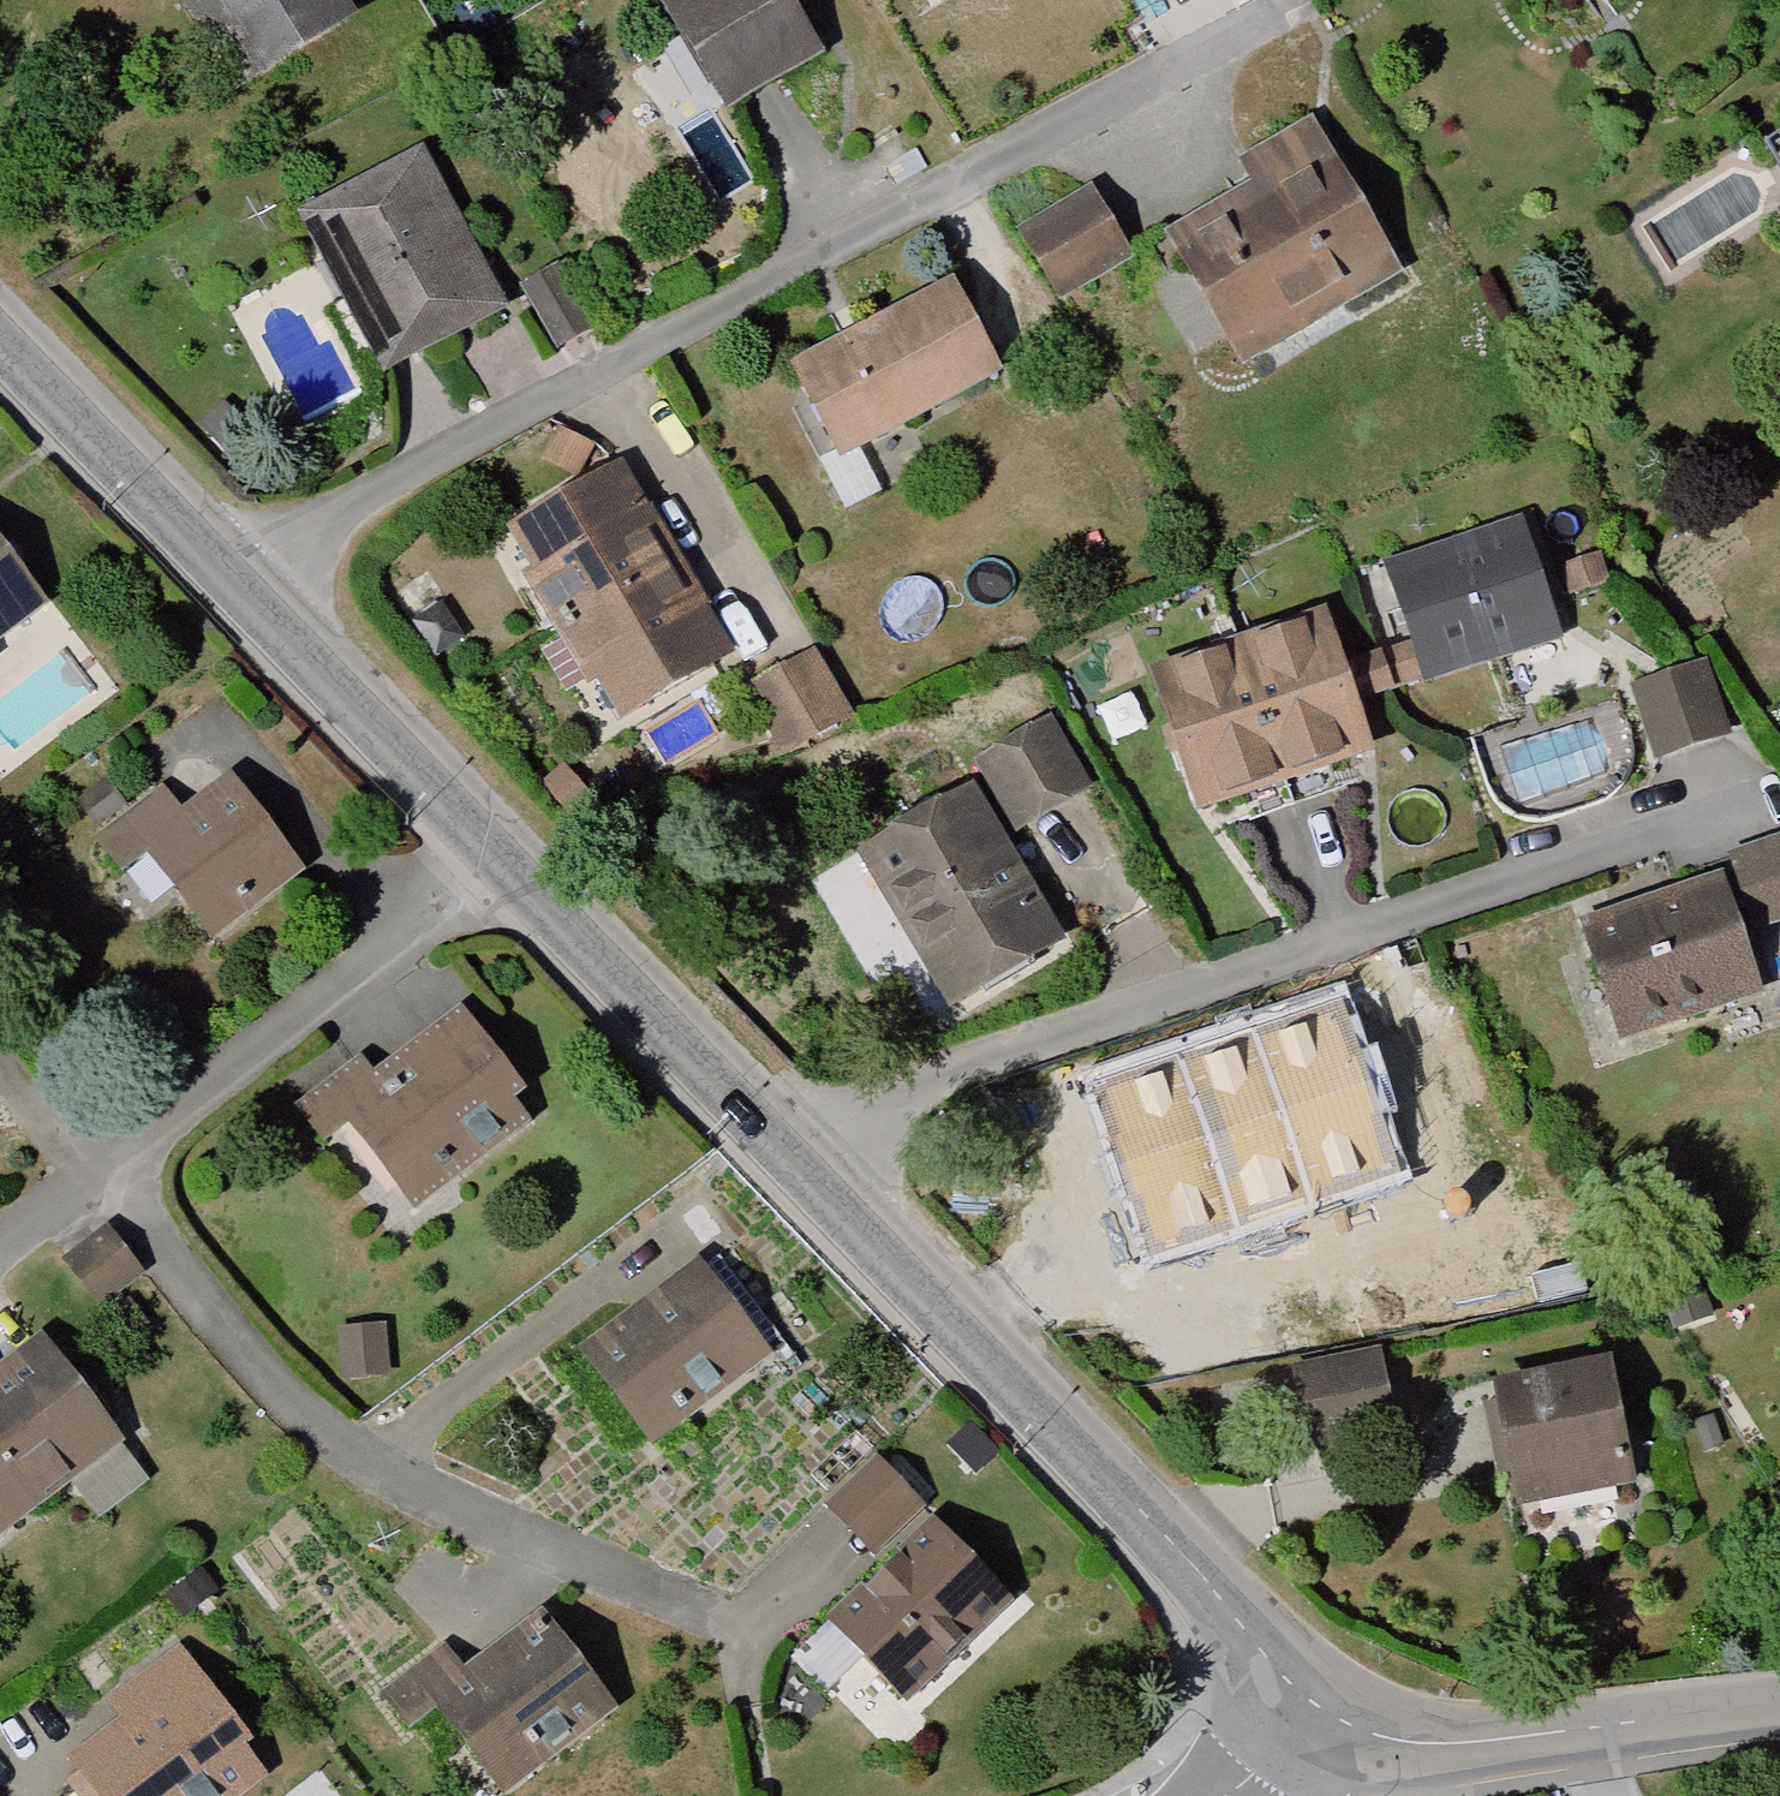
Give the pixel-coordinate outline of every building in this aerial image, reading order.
[(227,94),(336,26),(319,0),(168,0),(227,94)] [(729,102),(824,51),(796,0),(673,0),(729,102)] [(1247,200),(1159,251),(1231,375),(1384,287),(1299,138),(1233,176),(1247,200)] [(406,162),(286,225),(370,385),(490,322),(406,162)] [(1079,205),(1006,248),(1045,313),(1118,270),(1079,205)] [(545,280),(511,300),(547,361),(582,340),(545,280)] [(939,293),(776,381),(825,473),(988,384),(939,293)] [(607,481),(497,539),(603,734),(715,671),(607,481)] [(1507,542),(1375,584),(1410,694),(1542,652),(1507,542)] [(0,555),(0,641),(42,608),(0,555)] [(1587,569),(1549,584),(1560,611),(1597,596),(1587,569)] [(1308,635),(1145,687),(1185,825),(1353,767),(1308,635)] [(816,659),(737,700),(771,765),(850,724),(816,659)] [(1690,678),(1616,701),(1639,772),(1712,749),(1690,678)] [(1027,742),(968,779),(1008,842),(1067,805),(1027,742)] [(169,826),(126,861),(194,944),(280,873),(212,791),(169,826)] [(169,826),(150,803),(88,852),(107,876),(126,861),(169,826)] [(949,804),(845,868),(940,1023),(1044,959),(949,804)] [(1722,869),(1745,937),(1779,926),(1779,849),(1722,869)] [(1705,890),(1570,936),(1610,1054),(1745,1008),(1705,890)] [(1430,1017),(1358,1040),(1382,1118),(1455,1095),(1430,1017)] [(374,1108),(334,1137),(395,1219),(507,1137),(491,1114),(508,1101),(447,1019),(358,1085),(374,1108)] [(1247,1086),(1213,1097),(1233,1159),(1259,1150),(1279,1211),(1390,1175),(1355,1069),(1253,1102),(1247,1086)] [(311,1154),(334,1137),(374,1108),(358,1085),(350,1074),(286,1121),(311,1154)] [(95,1240),(51,1276),(81,1313),(125,1277),(95,1240)] [(757,1368),(682,1273),(567,1363),(641,1458),(757,1368)] [(368,1341),(329,1344),(333,1388),(372,1384),(368,1341)] [(1363,1366),(1281,1384),(1291,1430),(1373,1413),(1363,1366)] [(97,1451),(32,1367),(0,1391),(0,1527),(97,1451)] [(1593,1375),(1477,1397),(1501,1518),(1617,1495),(1593,1375)] [(864,1475),(816,1519),(860,1567),(908,1523),(864,1475)] [(990,1618),(913,1539),(815,1635),(892,1714),(990,1618)] [(422,1718),(477,1795),(499,1795),(596,1722),(529,1638),(453,1695),(422,1718)] [(396,1738),(422,1718),(453,1695),(429,1663),(372,1706),(396,1738)] [(60,1780),(72,1795),(244,1795),(256,1788),(170,1670),(99,1722),(113,1742),(60,1780)]
